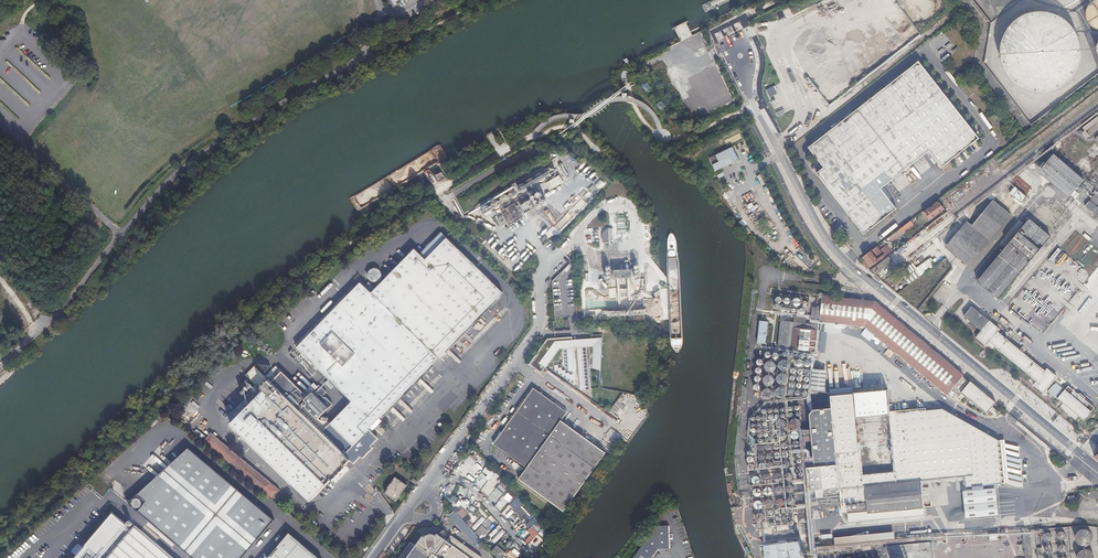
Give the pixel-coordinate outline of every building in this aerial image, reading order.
[(1095,0),(1091,2),(1089,5),(1086,10),(1086,14),(1086,17),(1087,20),(1089,25),(1093,28),(1097,30),(1097,0),(1096,0),(1095,0)] [(780,19),(793,14),(790,8),(778,14),(780,19)] [(1075,32),(1066,22),(1056,16),(1046,13),(1039,12),(1031,13),(1020,18),(1009,27),(1004,36),(1001,45),(1000,53),(1002,64),(1008,76),(1013,81),(1021,87),(1027,90),(1040,92),(1049,91),(1061,86),(1068,81),(1075,73),(1079,61),(1080,51),(1079,43),(1075,32)] [(817,174),(865,235),(897,209),(882,189),(930,152),(942,168),(980,139),(919,62),(809,148),(824,168),(817,174)] [(793,84),(797,82),(793,71),(789,73),(793,84)] [(709,104),(713,113),(729,106),(727,101),(733,98),(728,87),(733,85),(730,77),(717,83),(721,90),(714,93),(717,101),(709,104)] [(702,90),(706,96),(714,92),(711,85),(702,90)] [(775,86),(767,90),(771,98),(779,94),(775,86)] [(1084,131),(1097,121),(1097,115),(1081,128),(1083,131),(1084,131)] [(710,158),(716,171),(720,169),(719,169),(718,167),(718,166),(726,163),(727,165),(726,165),(727,166),(740,160),(733,146),(710,158)] [(1050,175),(1073,193),(1085,179),(1054,154),(1048,162),(1044,159),(1037,168),(1048,178),(1050,175)] [(504,206),(506,207),(507,206),(509,206),(510,205),(511,203),(512,202),(513,201),(514,202),(516,201),(518,201),(519,199),(520,198),(521,196),(522,195),(523,196),(525,195),(527,194),(529,192),(529,190),(530,189),(531,190),(534,190),(536,190),(537,189),(538,188),(539,186),(539,185),(541,184),(543,184),(544,184),(546,184),(547,182),(548,181),(548,180),(550,179),(551,179),(552,179),(553,179),(554,178),(556,177),(557,176),(557,174),(557,173),(557,171),(555,169),(553,168),(552,168),(550,169),(549,170),(548,171),(547,172),(547,173),(545,174),(543,174),(542,174),(541,175),(539,176),(538,177),(538,178),(536,179),(534,179),(533,179),(532,180),(530,181),(529,182),(528,183),(528,185),(527,185),(525,185),(522,185),(521,187),(520,188),(519,189),(519,191),(518,192),(517,191),(516,190),(515,190),(513,191),(512,191),(511,192),(510,194),(510,195),(508,196),(507,196),(505,196),(503,197),(502,197),(501,199),(500,201),(499,201),(498,201),(496,201),(495,202),(493,203),(492,204),(492,205),(491,206),(491,207),(488,206),(487,206),(485,208),(483,209),(483,213),(484,216),(488,217),(490,217),(491,216),(493,215),(493,213),(494,212),(495,211),(496,212),(497,212),(498,212),(500,211),(501,210),(502,208),(503,207),(504,206)] [(1012,196),(1020,202),(1025,197),(1017,191),(1012,196)] [(1068,205),(1059,197),(1054,204),(1063,212),(1068,205)] [(747,202),(751,210),(757,207),(753,199),(747,202)] [(526,215),(531,211),(536,208),(532,201),(521,207),(526,215)] [(991,241),(1011,216),(993,201),(972,227),(991,241)] [(1094,215),(1097,210),(1087,201),(1083,206),(1094,215)] [(929,220),(943,210),(938,203),(923,213),(928,219),(929,220)] [(510,224),(519,219),(522,218),(515,207),(504,214),(510,224)] [(977,280),(999,297),(1031,257),(1032,257),(1036,253),(1035,253),(1048,237),(1027,219),(1014,235),(1013,235),(1009,239),(1010,239),(977,280)] [(910,221),(888,237),(891,241),(902,233),(902,232),(913,224),(911,222),(910,221)] [(970,267),(991,241),(972,227),(967,223),(947,249),(970,267)] [(443,233),(422,255),(416,250),(376,290),(369,284),(365,287),(361,283),(297,349),(352,401),(330,423),(329,422),(321,420),(319,418),(333,404),(325,397),(324,398),(322,396),(326,392),(318,385),(315,390),(309,396),(307,394),(306,395),(281,372),(278,368),(267,379),(254,366),(245,375),(256,386),(245,398),(248,401),(245,405),(247,407),(235,420),(233,419),(230,422),(231,424),(292,484),(310,501),(327,484),(331,479),(332,480),(334,478),(335,479),(336,478),(335,477),(337,475),(338,476),(339,475),(338,474),(340,472),(341,473),(342,472),(341,471),(343,469),(344,470),(345,469),(344,468),(346,466),(345,465),(350,460),(352,463),(359,456),(362,458),(373,448),(370,445),(377,437),(371,432),(368,429),(379,419),(504,292),(443,233)] [(870,251),(863,257),(870,267),(878,261),(877,261),(879,260),(878,259),(885,253),(888,251),(889,252),(891,250),(890,249),(888,251),(885,247),(879,251),(876,247),(870,251)] [(869,271),(874,274),(891,262),(887,257),(869,271)] [(930,262),(929,260),(904,278),(909,286),(935,267),(930,262)] [(377,282),(379,281),(380,280),(380,279),(381,277),(382,274),(381,273),(381,272),(379,270),(377,269),(375,268),(373,268),(371,269),(370,269),(369,270),(368,271),(368,273),(367,274),(367,276),(368,278),(369,280),(370,281),(373,282),(375,282),(377,282)] [(634,280),(634,270),(616,270),(616,280),(634,280)] [(815,303),(814,307),(822,308),(823,296),(817,296),(816,303),(815,303)] [(822,308),(820,322),(863,326),(947,395),(954,387),(962,377),(963,376),(875,302),(823,296),(822,308)] [(811,321),(820,322),(822,308),(814,307),(813,307),(811,321)] [(981,331),(988,322),(970,307),(962,317),(981,331)] [(769,321),(760,321),(758,343),(766,344),(769,321)] [(988,322),(981,331),(975,338),(985,347),(987,345),(988,343),(993,347),(1030,378),(1034,381),(1033,383),(1032,385),(1042,393),(1055,376),(1045,368),(1043,371),(997,333),(999,330),(988,322)] [(782,349),(817,352),(820,326),(784,323),(782,349)] [(562,349),(562,346),(573,345),(573,342),(573,339),(552,341),(548,341),(529,367),(542,376),(546,370),(547,370),(562,349)] [(562,346),(562,349),(560,351),(565,351),(578,350),(579,362),(581,392),(587,392),(585,367),(584,350),(590,349),(603,348),(603,340),(573,342),(573,345),(562,346)] [(590,352),(591,371),(593,370),(602,370),(603,348),(590,349),(590,352)] [(789,371),(790,369),(791,368),(791,366),(791,364),(790,362),(788,361),(787,360),(785,360),(783,361),(781,362),(780,364),(780,365),(780,367),(781,369),(782,370),(783,371),(785,372),(787,371),(789,371)] [(775,372),(777,371),(778,369),(778,368),(778,366),(777,364),(775,363),(773,362),(771,362),(769,362),(768,364),(767,365),(766,367),(766,369),(767,371),(768,372),(770,373),(772,373),(774,373),(775,372)] [(555,367),(555,373),(559,372),(559,375),(563,375),(563,378),(566,378),(566,381),(570,380),(570,375),(566,375),(566,372),(563,373),(562,370),(559,370),(559,367),(555,367)] [(828,370),(814,369),(812,389),(826,391),(828,370)] [(787,384),(788,383),(789,381),(789,379),(789,377),(788,376),(787,374),(785,374),(783,374),(781,374),(779,375),(778,377),(778,379),(778,381),(779,382),(780,384),(782,385),(783,385),(785,385),(787,384)] [(774,386),(775,385),(776,383),(776,381),(776,379),(775,378),(773,376),(771,376),(770,376),(768,376),(766,377),(765,379),(765,381),(765,383),(765,384),(767,386),(768,387),(770,387),(772,387),(774,386)] [(962,377),(954,387),(959,391),(968,381),(962,377)] [(968,381),(959,391),(986,414),(989,411),(996,417),(999,413),(992,407),(996,403),(968,380),(968,381)] [(1077,416),(1082,420),(1090,411),(1084,406),(1087,402),(1066,385),(1055,398),(1061,403),(1058,406),(1074,419),(1077,416)] [(785,398),(787,397),(788,395),(788,393),(788,391),(787,389),(785,388),(783,387),(781,387),(780,388),(778,389),(777,391),(776,393),(777,394),(777,396),(779,398),(780,398),(782,399),(784,399),(785,398)] [(772,400),(774,398),(774,397),(775,395),(774,393),(773,391),(772,390),(770,389),(768,389),(766,390),(765,391),(764,393),(763,395),(763,396),(764,398),(765,399),(767,400),(769,401),(771,400),(772,400)] [(494,446),(527,470),(562,422),(568,414),(534,390),(494,446)] [(885,392),(833,396),(834,409),(832,409),(837,465),(839,488),(842,514),(847,514),(848,521),(924,514),(920,479),(965,475),(966,489),(1004,485),(1004,484),(1003,483),(1004,478),(1002,477),(1003,472),(1002,471),(1003,466),(1001,465),(1002,460),(1000,459),(1001,454),(999,453),(1001,448),(999,447),(1000,442),(943,409),(926,411),(926,408),(891,411),(896,474),(860,477),(854,415),(887,412),(885,392)] [(837,465),(832,409),(812,410),(808,414),(813,467),(837,465)] [(379,419),(368,429),(371,432),(371,431),(381,421),(379,419)] [(801,420),(799,419),(797,419),(795,419),(794,420),(793,422),(792,423),(792,425),(792,427),(793,428),(794,430),(796,430),(798,430),(800,430),(801,429),(802,428),(803,426),(803,424),(803,423),(802,421),(801,420)] [(527,470),(519,481),(564,514),(607,455),(562,422),(527,470)] [(197,429),(193,433),(203,442),(207,438),(197,429)] [(798,432),(797,431),(796,431),(794,432),(793,432),(792,433),(792,434),(792,436),(792,437),(793,438),(794,439),(795,440),(796,440),(797,439),(799,439),(800,438),(800,437),(800,435),(800,434),(799,433),(798,432)] [(203,442),(271,499),(279,490),(211,433),(207,438),(203,442)] [(799,441),(798,441),(797,441),(795,441),(794,442),(793,443),(793,444),(793,445),(793,447),(794,448),(795,449),(796,449),(797,449),(798,449),(800,448),(801,447),(801,446),(801,445),(801,443),(800,442),(799,441)] [(195,557),(243,557),(275,520),(190,448),(129,502),(195,557)] [(457,471),(481,491),(497,472),(475,453),(472,456),(470,455),(457,471)] [(839,488),(837,465),(813,467),(808,468),(809,474),(810,491),(818,490),(824,490),(839,488)] [(791,480),(792,479),(792,478),(792,477),(792,475),(791,474),(790,473),(789,473),(787,473),(786,473),(785,474),(784,475),(784,477),(784,478),(784,479),(785,480),(787,481),(788,481),(789,481),(791,480)] [(780,482),(781,481),(782,480),(782,478),(782,477),(781,476),(780,475),(779,474),(777,474),(776,474),(774,475),(774,477),(773,478),(773,479),(774,481),(775,482),(776,482),(777,483),(779,482),(780,482)] [(813,516),(810,491),(809,474),(805,474),(806,478),(798,479),(801,518),(813,516)] [(770,483),(771,482),(771,481),(771,479),(771,478),(770,476),(769,475),(768,475),(766,475),(765,475),(764,476),(763,478),(763,479),(763,480),(763,482),(764,483),(766,483),(767,483),(768,483),(770,483)] [(758,484),(759,483),(760,482),(760,481),(760,479),(759,478),(758,477),(757,477),(755,476),(754,477),(753,478),(752,479),(751,480),(752,482),(752,483),(753,484),(754,485),(756,485),(757,485),(758,484)] [(385,493),(397,500),(407,485),(395,477),(387,488),(388,488),(387,490),(387,491),(385,493)] [(510,502),(517,495),(504,480),(497,486),(496,486),(492,491),(490,489),(489,491),(491,494),(488,497),(500,510),(506,504),(501,498),(504,496),(510,502)] [(459,505),(463,498),(465,499),(470,490),(460,485),(451,501),(459,505)] [(792,493),(793,492),(794,491),(794,490),(794,488),(793,487),(792,486),(791,485),(789,485),(788,486),(786,487),(786,488),(785,489),(785,491),(786,492),(787,493),(788,494),(789,494),(791,494),(792,493)] [(783,493),(783,491),(783,489),(782,488),(780,487),(779,486),(777,487),(776,488),(775,489),(774,491),(775,492),(776,494),(777,495),(779,495),(780,495),(782,494),(783,493)] [(770,495),(771,494),(772,493),(772,492),(772,490),(771,489),(770,488),(769,487),(768,487),(766,488),(765,489),(764,490),(764,491),(764,493),(764,494),(765,495),(767,496),(768,496),(769,496),(770,495)] [(1000,487),(967,489),(969,518),(1002,515),(1000,487)] [(762,495),(762,493),(762,491),(761,490),(759,489),(758,489),(756,489),(755,490),(754,491),(753,493),(754,494),(755,496),(756,497),(758,497),(759,497),(761,496),(762,495)] [(794,505),(795,504),(796,503),(796,502),(796,500),(795,499),(794,498),(793,498),(791,497),(790,498),(789,499),(788,500),(788,501),(788,503),(788,504),(789,505),(790,506),(792,506),(793,506),(794,505)] [(525,521),(533,514),(517,498),(510,505),(511,507),(508,510),(507,509),(503,512),(509,518),(516,511),(525,521)] [(783,506),(784,506),(784,504),(785,503),(784,502),(784,500),(783,500),(781,499),(780,499),(779,499),(777,500),(777,501),(776,503),(776,504),(777,505),(778,506),(779,507),(780,507),(782,507),(783,506)] [(773,507),(774,506),(775,505),(775,504),(775,502),(774,501),(773,500),(771,500),(770,500),(769,500),(767,501),(767,502),(766,503),(766,505),(767,506),(768,507),(769,508),(770,508),(772,508),(773,507)] [(761,508),(762,508),(763,506),(763,505),(763,504),(762,502),(761,502),(760,501),(758,501),(757,501),(756,502),(755,504),(755,505),(755,506),(755,507),(756,508),(757,509),(759,509),(760,509),(761,508)] [(481,540),(467,523),(473,518),(463,506),(457,512),(455,510),(451,513),(476,544),(481,540)] [(745,506),(730,507),(732,520),(733,524),(739,523),(747,522),(745,506)] [(483,507),(481,510),(488,517),(491,514),(483,507)] [(762,519),(763,518),(763,517),(764,516),(763,514),(763,513),(762,512),(760,512),(759,512),(758,512),(756,513),(756,514),(755,515),(755,517),(756,518),(757,519),(758,519),(759,520),(761,520),(762,519)] [(155,543),(158,539),(154,535),(143,526),(140,530),(136,526),(139,522),(132,516),(126,524),(113,513),(84,547),(77,555),(74,557),(173,557),(155,543)] [(477,529),(485,518),(482,516),(474,527),(477,529)] [(529,544),(541,533),(534,525),(522,535),(529,544)] [(659,550),(670,549),(669,526),(657,527),(634,557),(652,557),(659,550)] [(1089,542),(1090,539),(1090,537),(1090,534),(1088,532),(1086,530),(1083,529),(1081,529),(1078,530),(1076,531),(1074,533),(1074,536),(1074,539),(1075,542),(1076,544),(1079,545),(1082,546),(1084,545),(1087,544),(1089,542)] [(837,544),(896,539),(895,531),(836,536),(837,544)] [(1057,537),(1058,538),(1059,538),(1060,539),(1061,538),(1063,538),(1063,537),(1064,536),(1064,535),(1064,533),(1063,532),(1062,531),(1061,531),(1060,531),(1058,531),(1057,532),(1057,533),(1056,534),(1056,535),(1057,537)] [(442,539),(435,534),(435,535),(434,536),(430,535),(430,533),(426,534),(426,536),(423,538),(422,537),(422,536),(417,543),(415,546),(409,542),(397,557),(429,557),(430,557),(434,557),(435,556),(437,557),(479,557),(480,557),(449,535),(445,541),(442,539)] [(796,557),(795,542),(764,545),(766,557),(792,557),(796,557)] [(75,554),(77,555),(84,547),(82,546),(75,554)] [(1092,556),(1091,553),(1090,551),(1087,550),(1084,549),(1082,550),(1079,551),(1077,553),(1076,555),(1076,557),(1092,557),(1092,556)]
